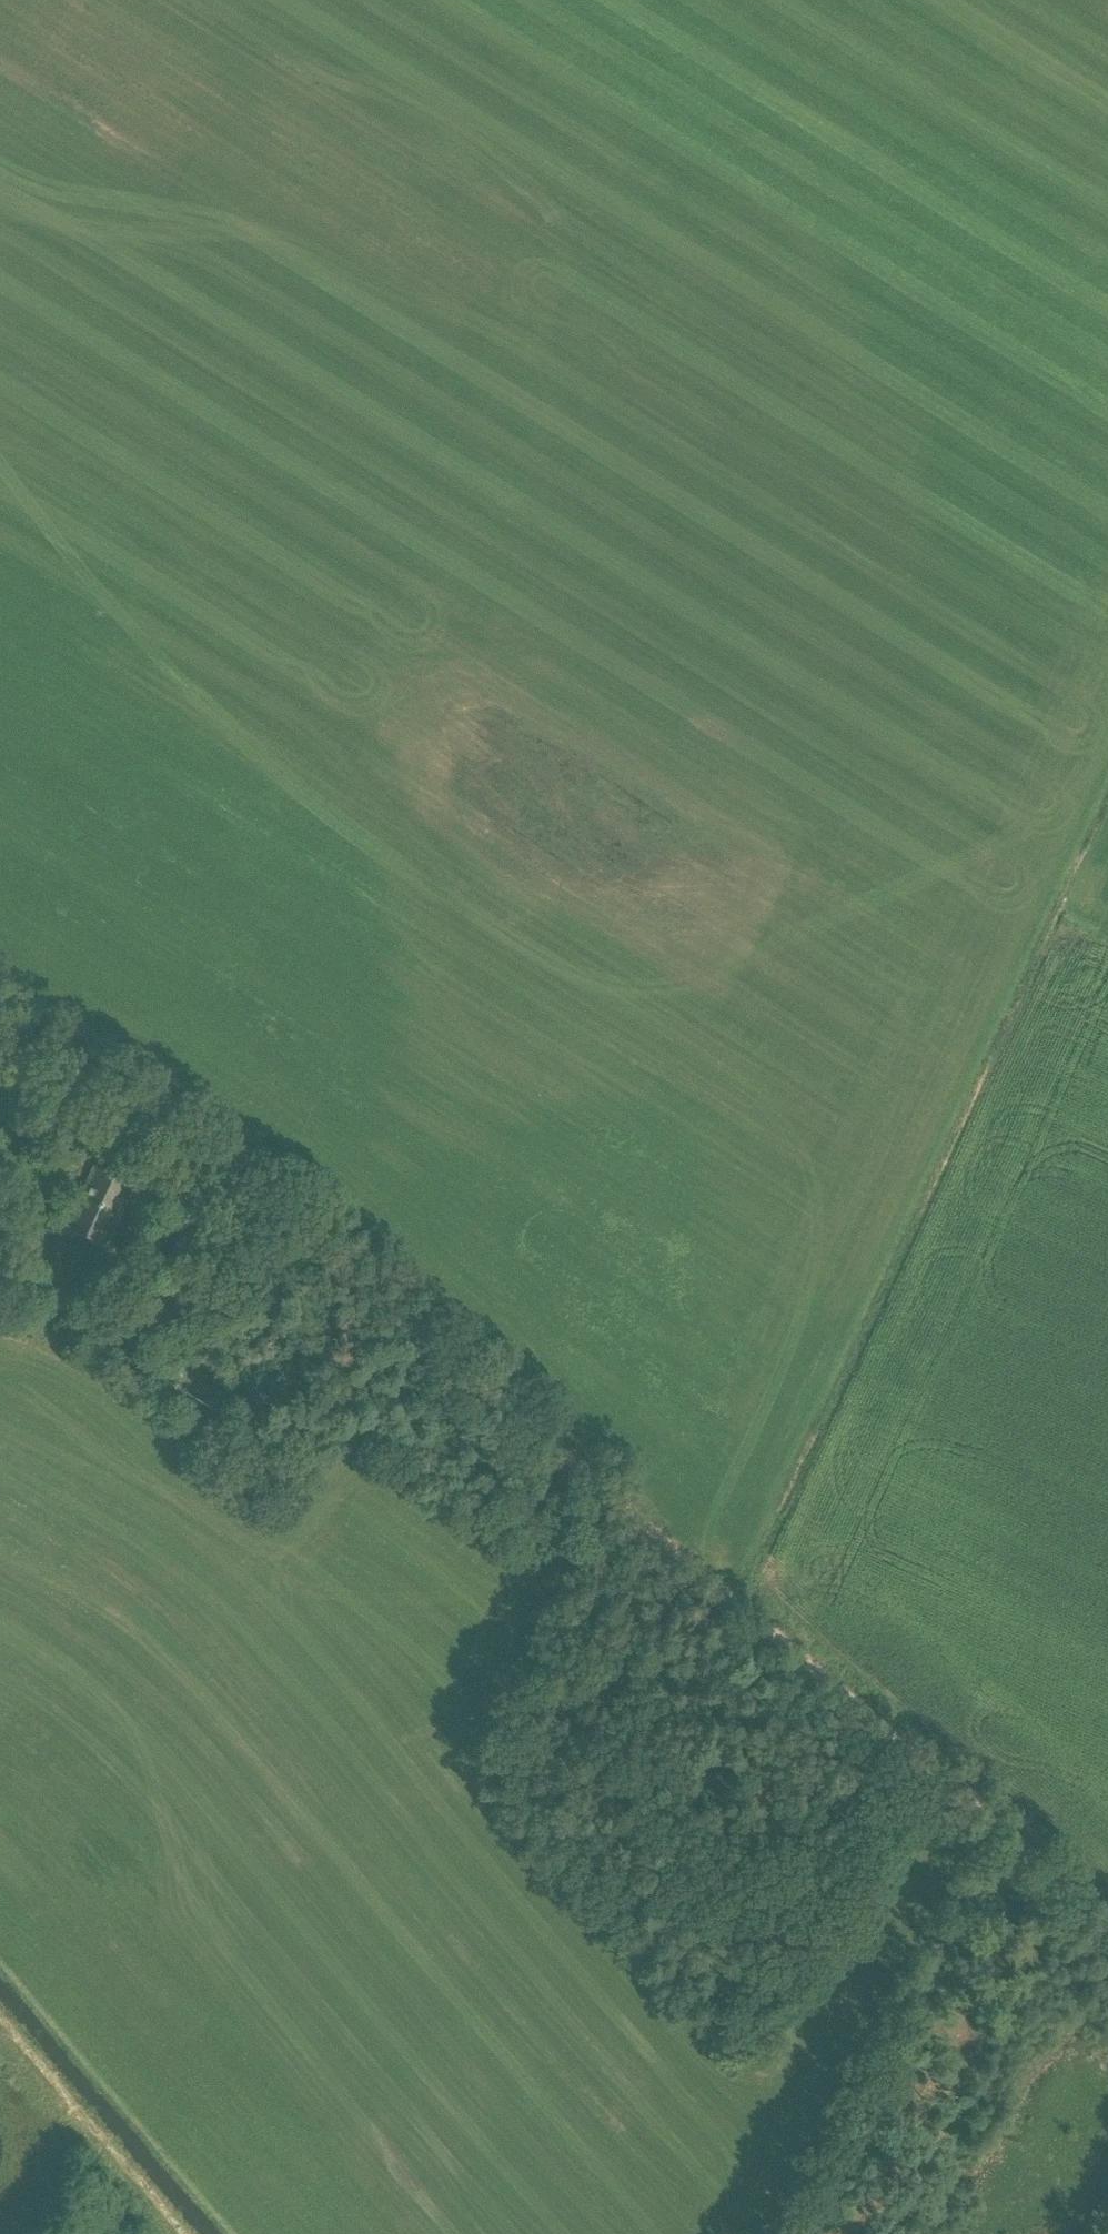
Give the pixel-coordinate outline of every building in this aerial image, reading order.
[(107,1245),(112,1232),(134,1186),(95,1169),(74,1215),(68,1227),(107,1245)]
